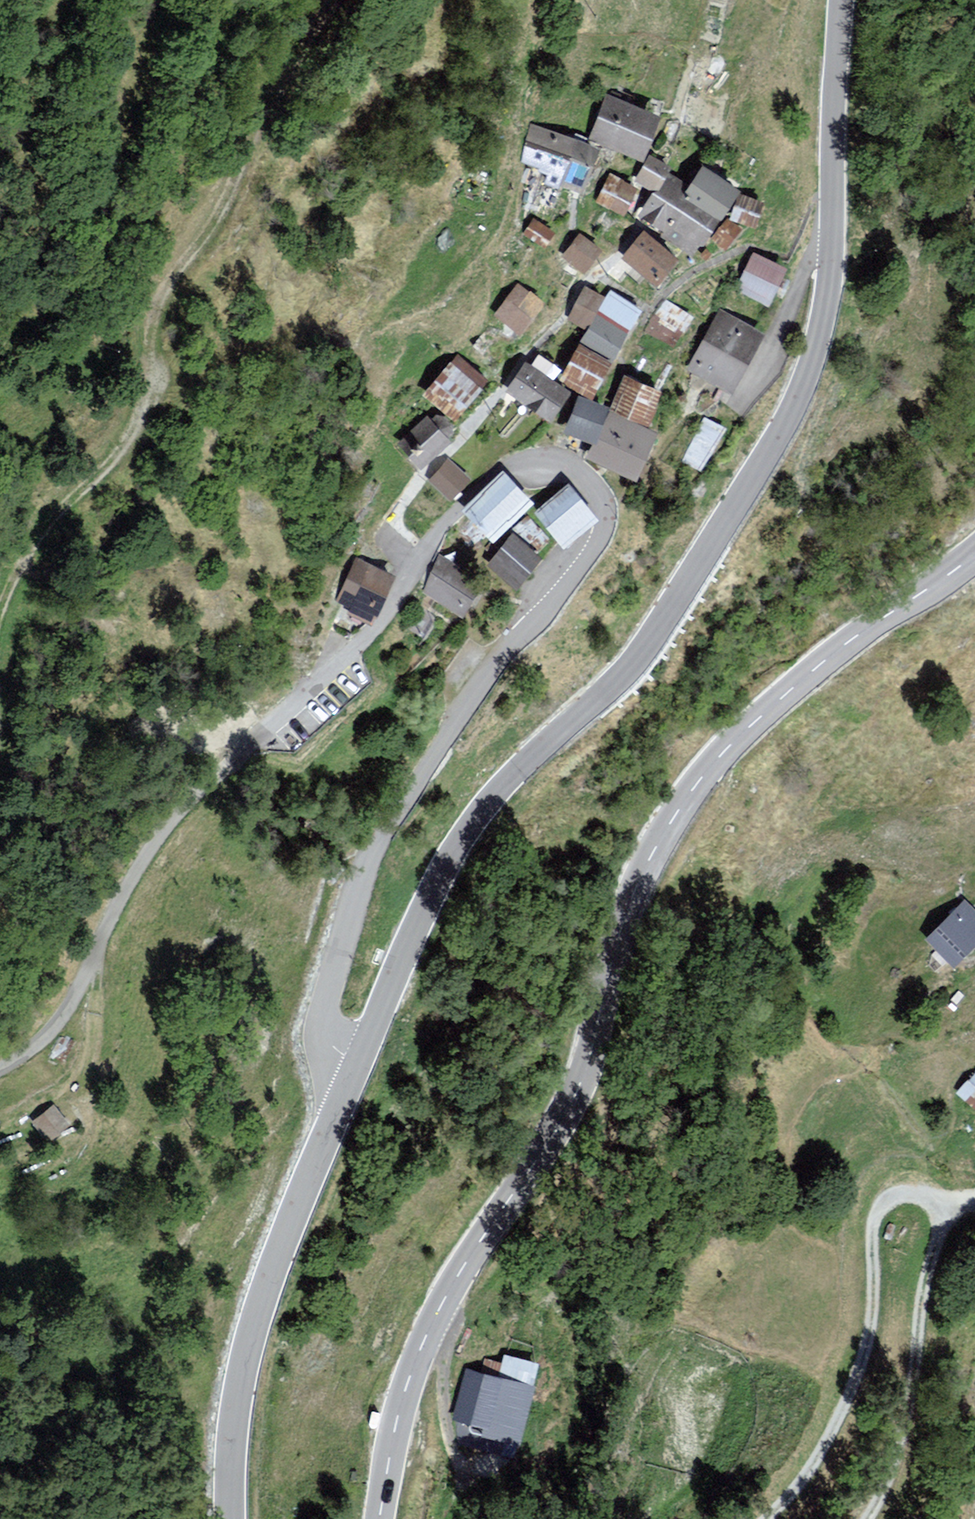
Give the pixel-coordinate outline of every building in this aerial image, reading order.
[(609,96),(593,136),(641,155),(657,115),(609,96)] [(533,127),(521,161),(551,171),(548,180),(582,192),(596,148),(533,127)] [(649,158),(637,178),(656,189),(665,172),(668,168),(649,158)] [(665,172),(656,189),(640,215),(664,228),(662,233),(692,251),(698,239),(703,242),(718,217),(739,189),(703,166),(691,185),(665,172)] [(611,174),(598,200),(622,212),(635,186),(611,174)] [(761,202),(740,195),(732,218),(754,225),(761,202)] [(554,232),(533,219),(522,236),(543,249),(554,232)] [(740,228),(728,219),(712,239),(724,248),(740,228)] [(646,233),(625,257),(656,282),(676,257),(646,233)] [(580,235),(565,255),(583,269),(599,249),(580,235)] [(753,254),(737,286),(774,304),(790,271),(753,254)] [(518,285),(497,313),(518,330),(540,302),(518,285)] [(641,311),(612,291),(608,298),(585,287),(568,321),(590,328),(582,341),(612,359),(641,311)] [(667,301),(648,332),(673,347),(692,315),(667,301)] [(761,333),(721,312),(691,368),(731,389),(761,333)] [(582,341),(560,379),(577,388),(592,396),(612,359),(582,341)] [(457,356),(426,394),(454,417),(485,379),(457,356)] [(526,363),(508,390),(550,418),(568,391),(526,363)] [(658,391),(626,377),(611,410),(646,425),(658,391)] [(611,410),(580,396),(567,431),(596,442),(611,410)] [(634,476),(653,428),(646,425),(611,410),(596,442),(590,456),(634,476)] [(427,418),(400,443),(422,465),(448,440),(453,432),(453,424),(445,416),(436,414),(427,418)] [(725,428),(705,418),(682,461),(701,472),(725,428)] [(449,460),(431,482),(453,499),(471,477),(449,460)] [(504,474),(465,511),(493,540),(532,502),(504,474)] [(569,486),(537,513),(563,544),(595,517),(569,486)] [(513,534),(488,563),(516,586),(541,558),(513,534)] [(394,574),(355,557),(336,600),(350,606),(347,613),(372,624),(394,574)] [(483,580),(442,557),(422,592),(464,615),(483,580)] [(938,942),(967,970),(974,962),(974,905),(938,942)] [(965,1095),(974,1104),(974,1084),(965,1095)] [(53,1104),(33,1121),(47,1138),(68,1121),(53,1104)] [(548,1388),(472,1370),(460,1420),(537,1438),(548,1388)]
